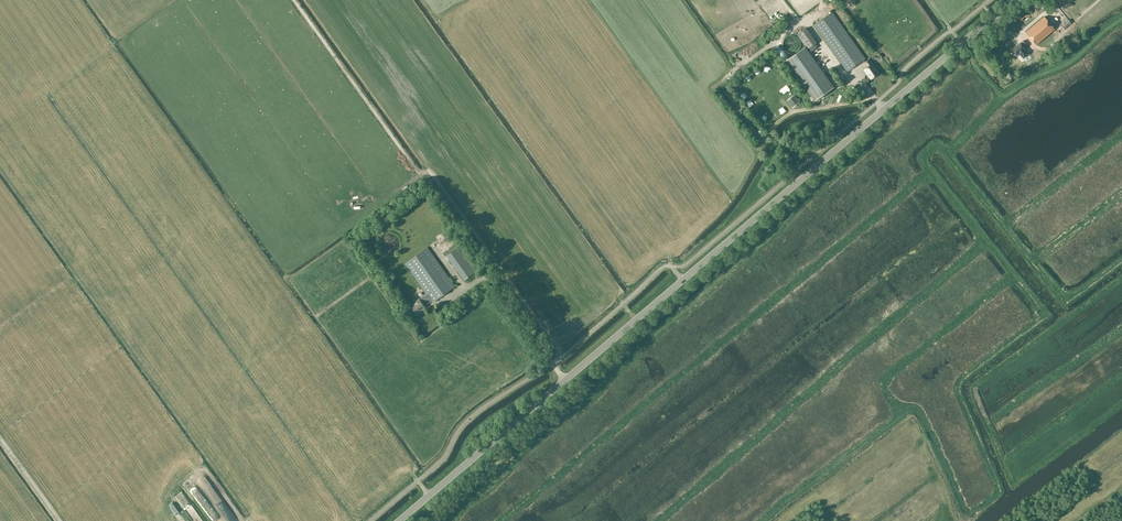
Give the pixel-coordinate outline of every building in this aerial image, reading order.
[(862,61),(863,63),(866,67),(864,69),(871,79),(879,74),(874,67),(875,66),(870,59),(865,62),(864,60),(865,59),(845,30),(835,16),(836,15),(836,13),(835,11),(833,13),(832,12),(814,25),(847,72),(862,61)] [(1036,45),(1039,43),(1055,30),(1044,17),(1025,33),(1036,45)] [(797,34),(807,49),(816,43),(806,28),(797,34)] [(783,42),(783,44),(783,46),(784,48),(784,49),(785,51),(787,52),(788,52),(789,53),(792,53),(793,53),(795,53),(796,52),(798,51),(799,49),(800,48),(800,47),(801,44),(801,43),(800,41),(799,39),(798,38),(797,37),(796,36),(794,36),(792,35),(790,36),(789,36),(787,37),(785,38),(784,39),(784,41),(783,42)] [(1020,43),(1013,49),(1017,54),(1018,53),(1023,59),(1028,54),(1024,49),(1024,48),(1023,47),(1026,44),(1023,41),(1020,43)] [(805,47),(786,60),(815,101),(834,87),(805,47)] [(830,70),(824,60),(820,63),(825,73),(830,70)] [(782,87),(787,93),(791,90),(786,84),(782,87)] [(800,102),(794,95),(787,100),(793,108),(800,102)] [(400,247),(400,245),(400,243),(399,240),(398,238),(397,237),(395,235),(393,234),(391,234),(389,233),(387,234),(384,235),(383,235),(381,237),(380,238),(379,240),(378,243),(378,245),(378,247),(379,249),(380,251),(381,253),(383,254),(385,255),(387,256),(389,256),(392,256),(394,255),(396,254),(397,253),(399,250),(400,249),(400,247)] [(439,257),(443,254),(440,251),(438,253),(435,249),(439,246),(436,242),(430,246),(439,257)] [(459,247),(448,255),(465,280),(477,271),(459,247)] [(428,248),(405,264),(427,294),(420,300),(419,299),(415,302),(415,303),(410,306),(416,314),(425,308),(425,306),(432,301),(433,302),(455,286),(428,248)] [(212,498),(225,515),(230,511),(212,486),(208,490),(213,497),(212,498)] [(200,492),(194,497),(206,513),(212,509),(200,492)] [(190,501),(182,505),(192,520),(202,520),(190,501)] [(214,518),(210,512),(208,514),(213,520),(217,520),(214,517),(214,518)]
